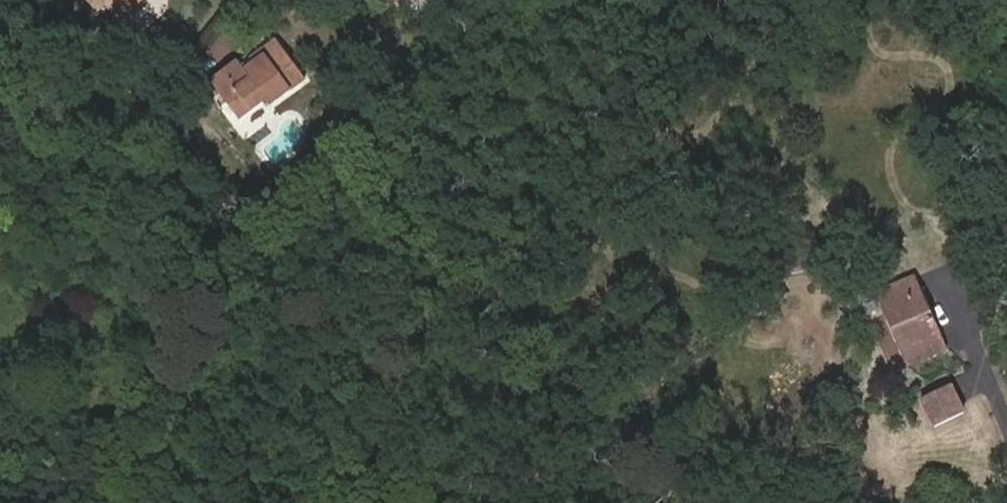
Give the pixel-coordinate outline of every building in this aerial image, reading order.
[(117,26),(139,5),(135,0),(93,0),(117,26)] [(269,58),(283,48),(278,42),(243,68),(247,73),(269,58)] [(308,82),(283,48),(269,58),(247,73),(243,68),(240,64),(213,85),(241,123),(268,101),(273,108),(308,82)] [(951,358),(923,285),(887,299),(914,371),(951,358)] [(959,391),(927,407),(940,436),(972,420),(959,391)]
